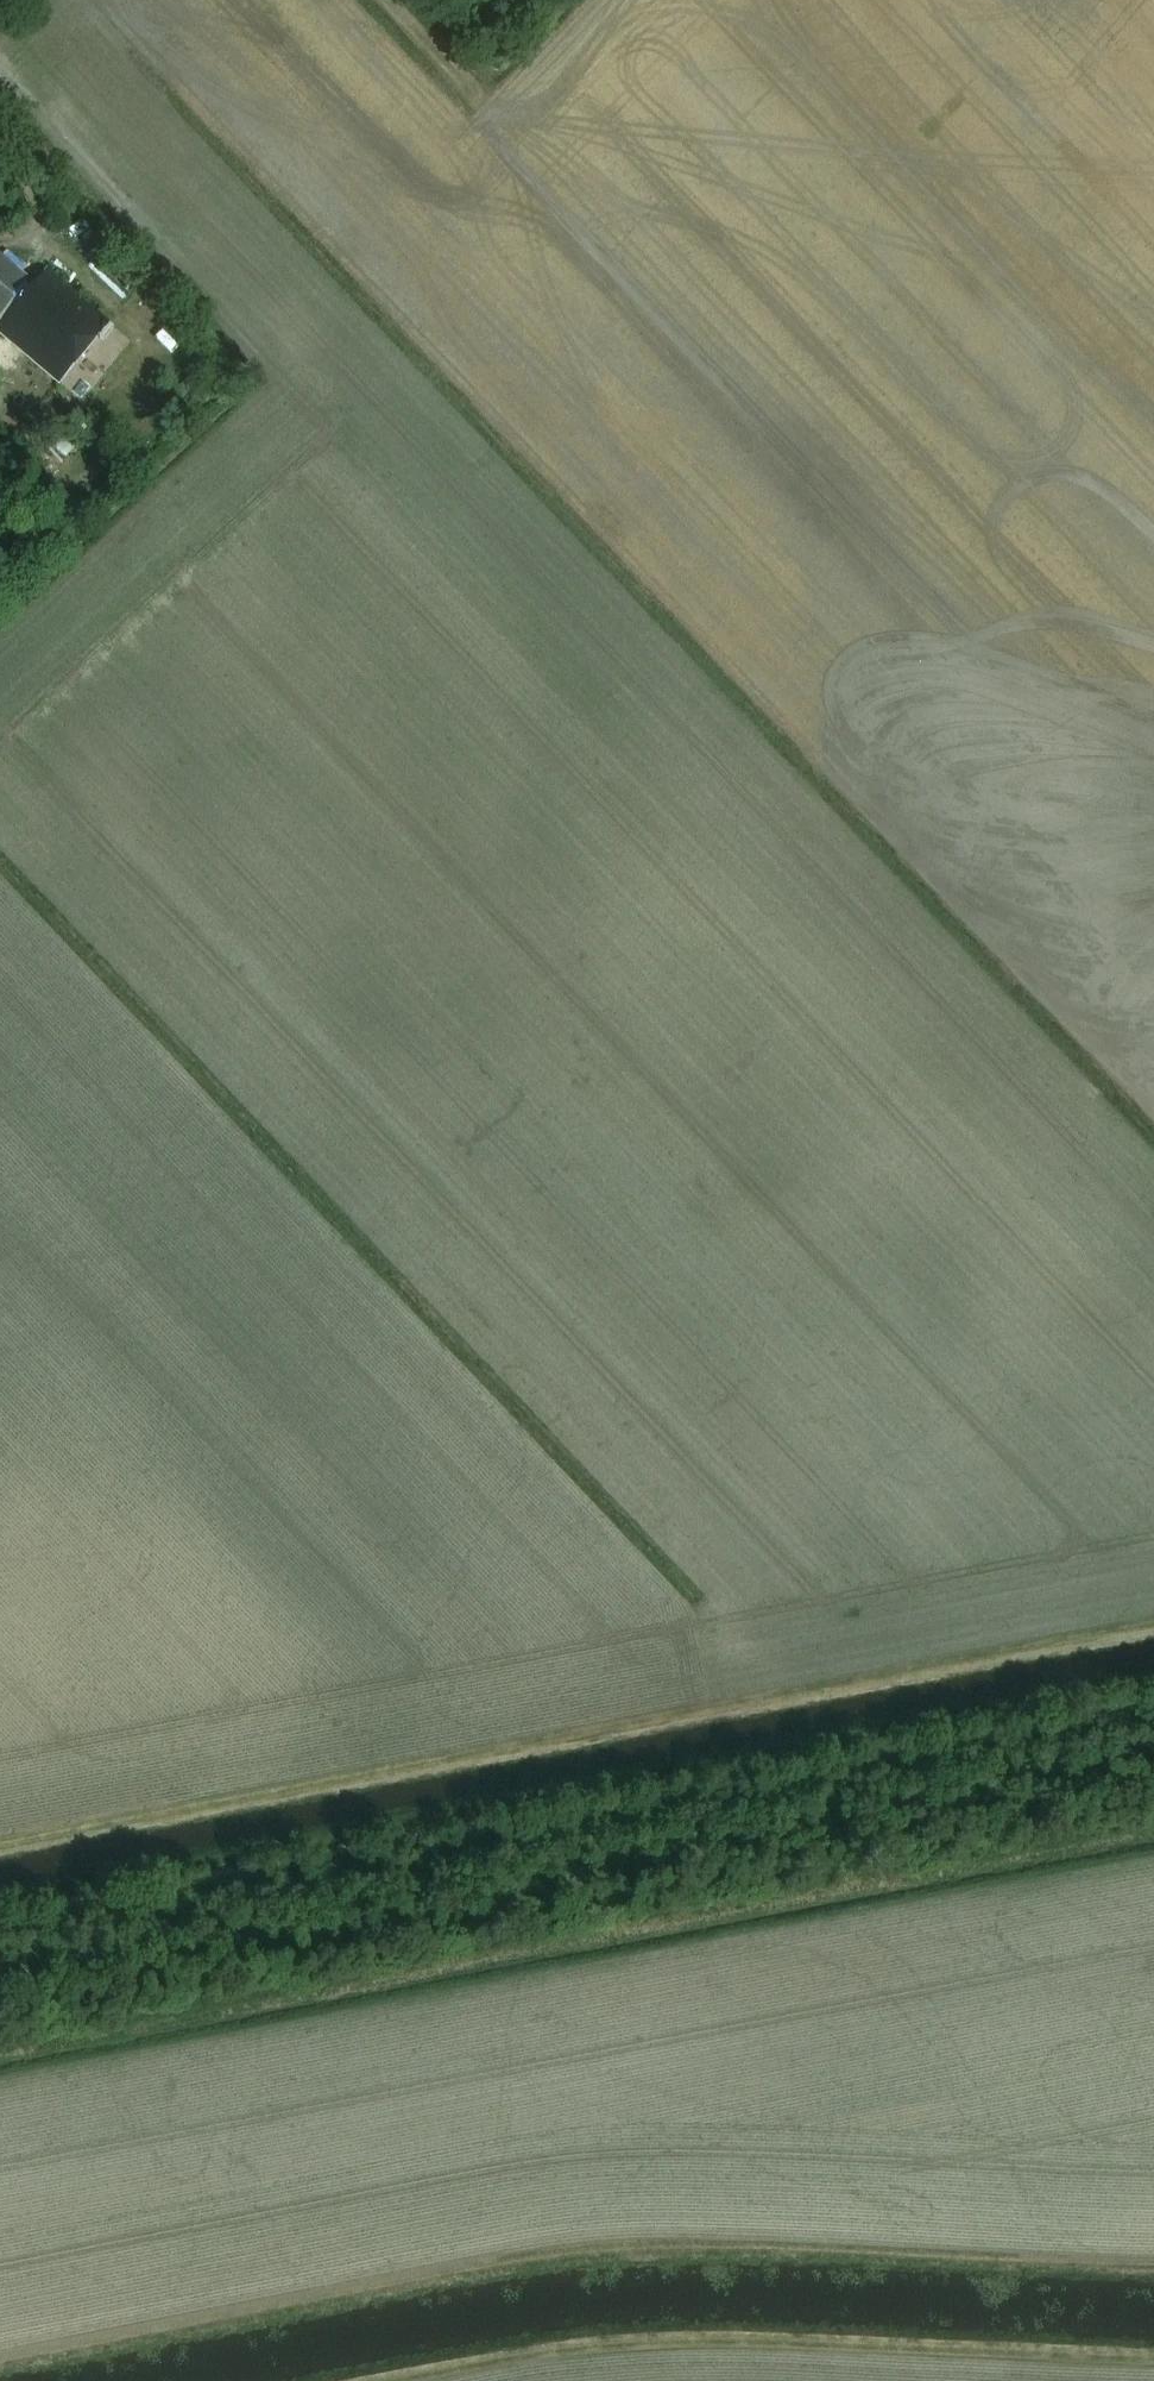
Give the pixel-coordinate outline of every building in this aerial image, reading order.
[(0,257),(0,324),(1,325),(0,326),(0,335),(59,385),(109,326),(45,271),(33,286),(0,257)]
